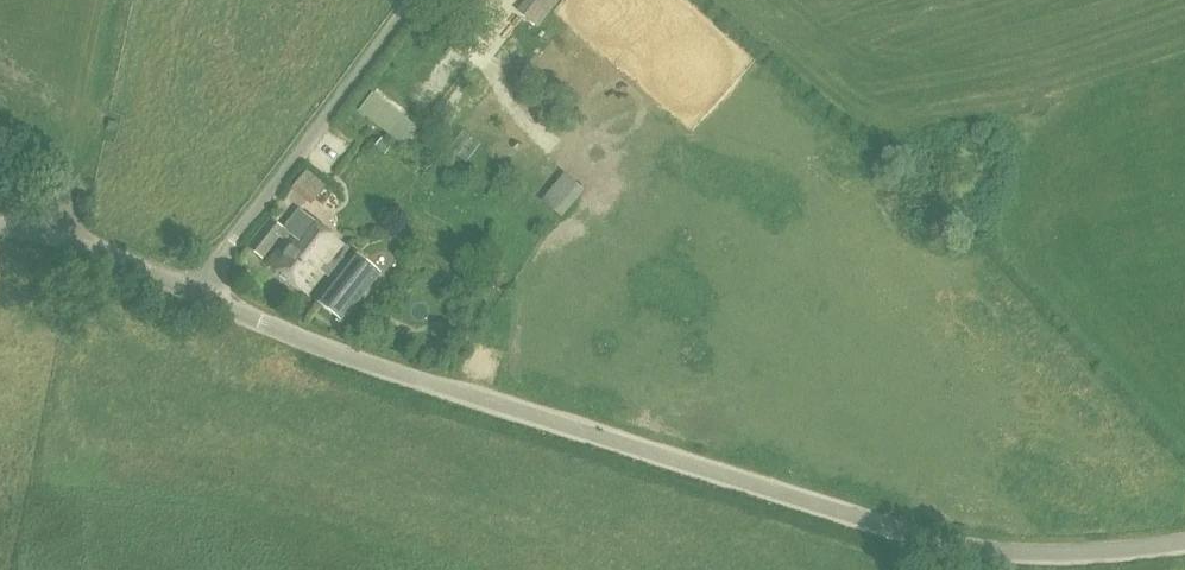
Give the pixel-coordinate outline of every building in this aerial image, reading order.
[(546,1),(544,0),(517,0),(502,20),(520,34),(546,1)] [(391,145),(382,138),(376,146),(385,153),(391,145)] [(567,175),(538,208),(559,226),(588,194),(567,175)] [(249,247),(264,259),(280,238),(285,241),(267,264),(309,295),(330,267),(337,273),(317,301),(343,321),(380,273),(353,252),(348,260),(343,257),(350,248),(300,210),(285,230),(270,219),(249,247)]
